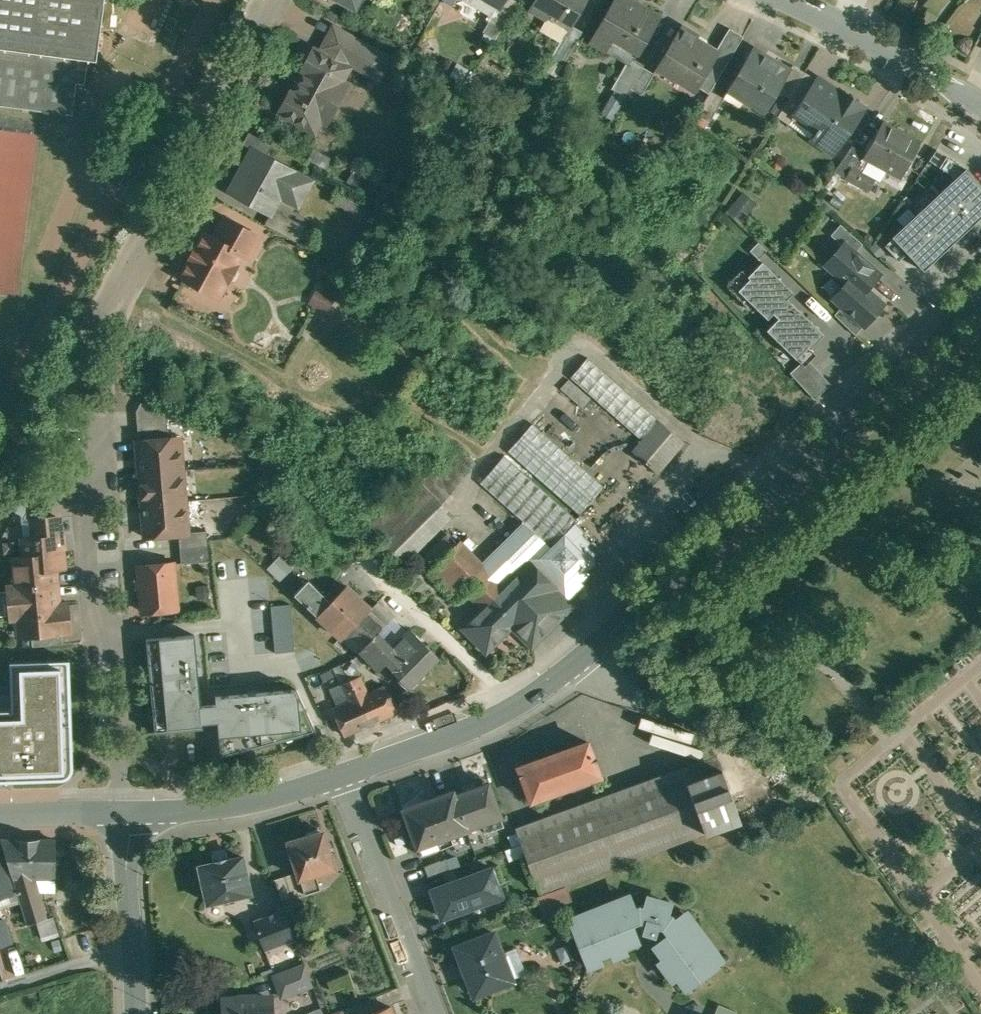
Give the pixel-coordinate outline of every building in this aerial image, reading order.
[(73,114),(77,83),(85,84),(89,58),(97,60),(105,0),(0,0),(0,105),(73,114)] [(516,0),(505,0),(503,4),(498,1),(495,5),(493,9),(492,8),(486,18),(502,28),(518,1),(516,0)] [(530,8),(547,17),(550,12),(571,24),(572,24),(581,9),(579,8),(584,0),(534,0),(530,8)] [(591,39),(607,48),(614,37),(640,52),(660,16),(637,3),(636,5),(627,0),(614,0),(591,39)] [(571,24),(551,58),(563,64),(583,30),(572,24),(571,24)] [(391,56),(333,25),(319,51),(349,67),(356,55),(384,70),(391,56)] [(682,25),(657,66),(659,67),(662,63),(697,85),(695,89),(696,90),(699,85),(719,51),(717,50),(698,39),(700,36),(682,25)] [(719,51),(699,85),(710,92),(711,90),(744,35),(731,27),(717,50),(719,51)] [(790,69),(752,47),(728,88),(766,110),(778,91),(790,70),(790,69)] [(319,51),(314,48),(280,111),(311,128),(317,117),(327,122),(348,84),(342,81),(349,67),(319,51)] [(629,57),(612,87),(626,95),(631,87),(644,65),(629,57)] [(805,71),(793,64),(790,69),(790,70),(778,91),(789,97),(804,73),(805,71)] [(655,72),(644,65),(631,87),(642,94),(655,72)] [(789,97),(778,116),(789,123),(796,113),(817,81),(804,73),(789,97)] [(848,99),(818,79),(817,81),(796,113),(818,128),(812,137),(816,140),(817,139),(834,151),(865,105),(850,95),(848,99)] [(710,92),(697,113),(710,121),(724,97),(711,90),(710,92)] [(920,142),(883,122),(866,152),(865,155),(867,156),(903,175),(920,142)] [(272,144),(249,132),(244,142),(253,147),(267,155),(272,144)] [(853,145),(835,171),(847,177),(853,165),(860,168),(867,156),(865,155),(866,152),(853,145)] [(267,155),(253,147),(230,190),(270,213),(284,187),(302,197),(311,181),(293,171),(294,170),(267,155)] [(980,215),(980,184),(980,183),(958,171),(949,161),(929,150),(913,179),(926,193),(908,209),(906,213),(879,236),(913,275),(980,215)] [(860,168),(853,165),(847,177),(870,189),(876,177),(860,168)] [(307,226),(279,211),(270,227),(298,242),(307,226)] [(260,235),(226,216),(215,237),(242,253),(248,256),(260,235)] [(863,243),(841,223),(831,234),(843,244),(845,242),(856,252),(863,243)] [(215,237),(206,232),(197,248),(195,247),(194,249),(195,249),(190,257),(189,258),(191,260),(182,276),(216,295),(225,279),(229,282),(230,281),(235,279),(240,271),(238,266),(238,265),(237,264),(242,253),(215,237)] [(856,252),(845,242),(843,244),(826,263),(847,281),(834,297),(843,305),(865,324),(866,324),(884,303),(867,288),(880,273),(856,252)] [(741,269),(725,285),(753,312),(756,308),(767,319),(773,313),(778,317),(766,330),(801,363),(806,358),(809,361),(816,354),(810,348),(824,334),(788,299),(794,293),(761,261),(748,276),(741,269)] [(865,324),(843,305),(835,314),(856,334),(865,324)] [(659,421),(588,357),(570,377),(642,441),(659,421)] [(801,363),(790,373),(815,399),(831,384),(809,361),(806,358),(801,363)] [(591,399),(569,379),(561,389),(583,408),(591,399)] [(167,414),(142,401),(137,410),(138,426),(168,424),(167,414)] [(642,441),(633,452),(657,473),(683,442),(659,421),(642,441)] [(605,486),(533,423),(509,450),(581,513),(605,486)] [(168,424),(138,426),(140,440),(170,438),(168,424)] [(140,440),(137,440),(140,473),(183,469),(180,437),(170,438),(140,440)] [(460,449),(438,478),(433,475),(424,484),(442,503),(476,462),(460,449)] [(577,518),(505,455),(480,483),(524,521),(553,546),(573,523),(577,518)] [(183,469),(140,473),(143,504),(186,500),(183,469)] [(415,475),(366,524),(393,551),(442,503),(424,484),(415,475)] [(50,498),(35,499),(25,518),(32,522),(34,521),(34,520),(51,519),(50,498)] [(186,500),(143,504),(146,536),(180,534),(189,533),(189,532),(186,500)] [(51,519),(34,520),(34,521),(36,538),(25,540),(26,559),(43,557),(42,554),(62,552),(59,518),(51,519)] [(553,546),(524,521),(482,563),(505,586),(482,608),(463,627),(486,651),(501,636),(503,638),(505,637),(504,635),(513,627),(522,636),(531,627),(537,633),(569,601),(569,600),(585,585),(580,580),(597,563),(597,552),(589,544),(591,542),(573,523),(553,546)] [(208,530),(189,532),(189,533),(180,534),(181,548),(209,545),(208,530)] [(458,543),(449,533),(427,555),(436,564),(428,572),(457,601),(466,592),(482,608),(505,586),(482,563),(460,540),(458,543)] [(209,545),(181,548),(182,562),(173,563),(174,563),(182,563),(211,560),(209,545)] [(26,559),(14,560),(17,589),(57,585),(56,569),(64,568),(62,552),(42,554),(43,557),(26,559)] [(276,555),(264,566),(275,577),(287,566),(276,555)] [(173,563),(140,566),(144,611),(177,609),(174,563),(173,563)] [(308,579),(294,595),(319,616),(333,601),(308,579)] [(17,589),(9,590),(11,618),(20,617),(42,615),(41,608),(59,607),(57,585),(17,589)] [(333,601),(319,616),(344,638),(366,613),(342,591),(333,601)] [(291,605),(272,606),(275,650),(294,649),(291,605)] [(59,607),(41,608),(42,615),(20,617),(22,635),(32,634),(62,632),(69,631),(67,606),(59,607)] [(366,613),(344,638),(359,652),(382,627),(366,613)] [(440,656),(413,630),(395,648),(384,638),(366,657),(380,670),(387,663),(402,678),(412,667),(420,675),(440,656)] [(62,632),(32,634),(33,647),(63,644),(62,632)] [(194,635),(146,639),(154,733),(203,729),(202,722),(216,720),(221,757),(316,732),(296,689),(215,696),(215,703),(200,704),(194,635)] [(359,673),(352,659),(342,663),(351,680),(360,697),(369,693),(359,673)] [(0,710),(0,782),(59,780),(65,779),(69,777),(71,775),(72,771),(73,767),(73,758),(70,660),(10,662),(12,710),(0,710)] [(360,697),(351,680),(343,684),(350,701),(360,697)] [(369,693),(360,697),(372,723),(397,712),(386,685),(369,693)] [(350,701),(333,709),(345,735),(372,723),(360,697),(350,701)] [(590,742),(520,766),(532,799),(601,775),(590,742)] [(723,769),(522,842),(541,893),(741,820),(723,769)] [(489,783),(472,789),(485,822),(483,823),(486,831),(504,824),(489,783)] [(454,790),(405,807),(421,854),(454,842),(451,834),(483,823),(485,822),(472,789),(456,794),(454,790)] [(320,827),(310,831),(307,835),(290,841),(301,876),(302,876),(307,892),(322,887),(317,871),(335,866),(324,829),(320,827)] [(54,839),(2,839),(14,877),(36,877),(56,876),(56,842),(54,839)] [(13,892),(0,843),(0,896),(13,892)] [(229,855),(214,858),(215,863),(201,866),(210,902),(225,898),(226,903),(236,900),(235,896),(252,892),(243,856),(230,859),(229,855)] [(428,890),(438,917),(460,909),(499,895),(489,867),(428,890)] [(298,871),(275,878),(280,894),(282,900),(304,892),(298,871)] [(48,918),(36,877),(14,877),(28,924),(48,918)] [(566,885),(539,895),(546,915),(573,905),(566,885)] [(671,902),(649,896),(646,908),(640,906),(628,911),(633,924),(641,920),(648,922),(646,931),(655,933),(658,925),(664,927),(670,934),(681,926),(672,915),(668,914),(671,902)] [(625,905),(574,925),(590,966),(602,961),(600,956),(613,951),(615,956),(627,951),(623,940),(637,934),(633,924),(628,911),(625,905)] [(460,909),(438,917),(442,928),(464,920),(460,909)] [(286,916),(258,927),(266,949),(295,938),(286,916)] [(13,940),(7,919),(0,921),(0,944),(13,940)] [(718,966),(686,922),(670,934),(660,941),(670,954),(660,961),(673,979),(683,972),(692,984),(718,966)] [(494,931),(457,946),(475,993),(513,979),(494,931)] [(306,964),(275,975),(283,996),(313,984),(306,964)] [(225,1000),(225,1013),(272,1013),(272,998),(225,1000)] [(721,1003),(716,1013),(735,1013),(737,1010),(721,1003)] [(369,1013),(394,1013),(390,1006),(369,1013)]
